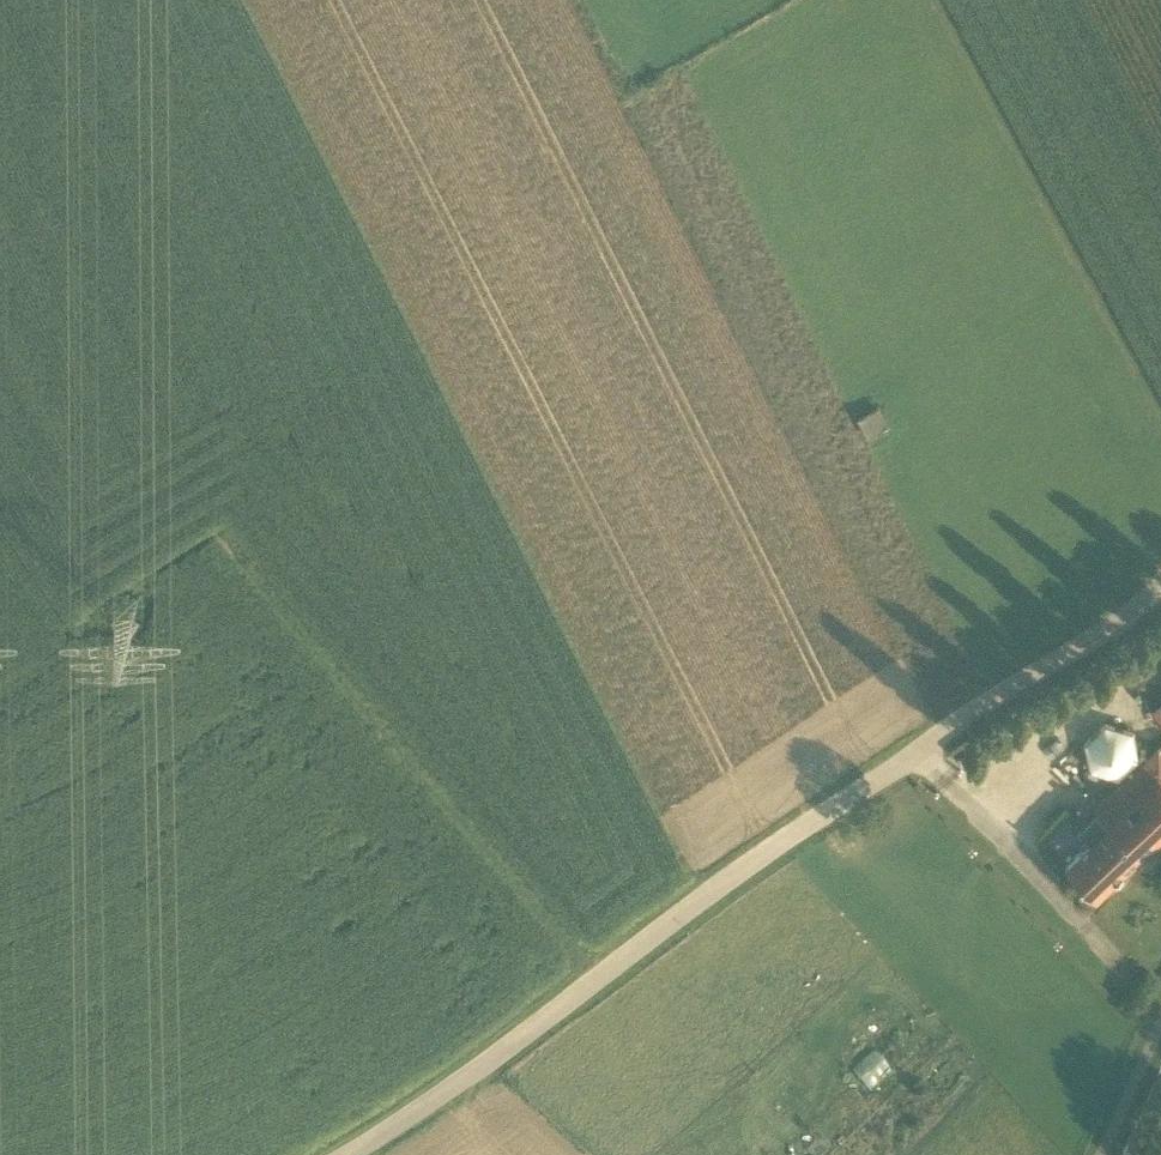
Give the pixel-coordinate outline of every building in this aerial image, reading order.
[(1066,864),(1098,898),(1160,838),(1160,747),(1148,759),(1144,754),(1139,759),(1133,731),(1106,723),(1085,743),(1091,770),(1120,778),(1124,782),(1095,809),(1109,824),(1066,864)]
